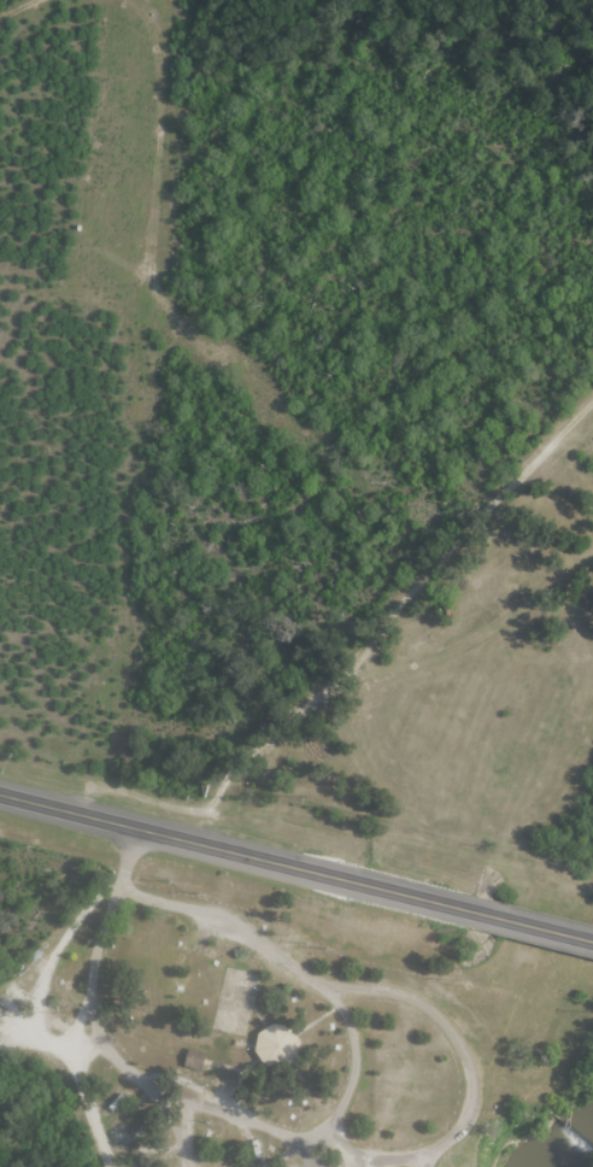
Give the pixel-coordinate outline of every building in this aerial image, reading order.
[(288,1073),(304,1038),(268,1022),(252,1057),(288,1073)] [(187,1067),(192,1050),(209,1054),(206,1062),(204,1072),(187,1067)]
